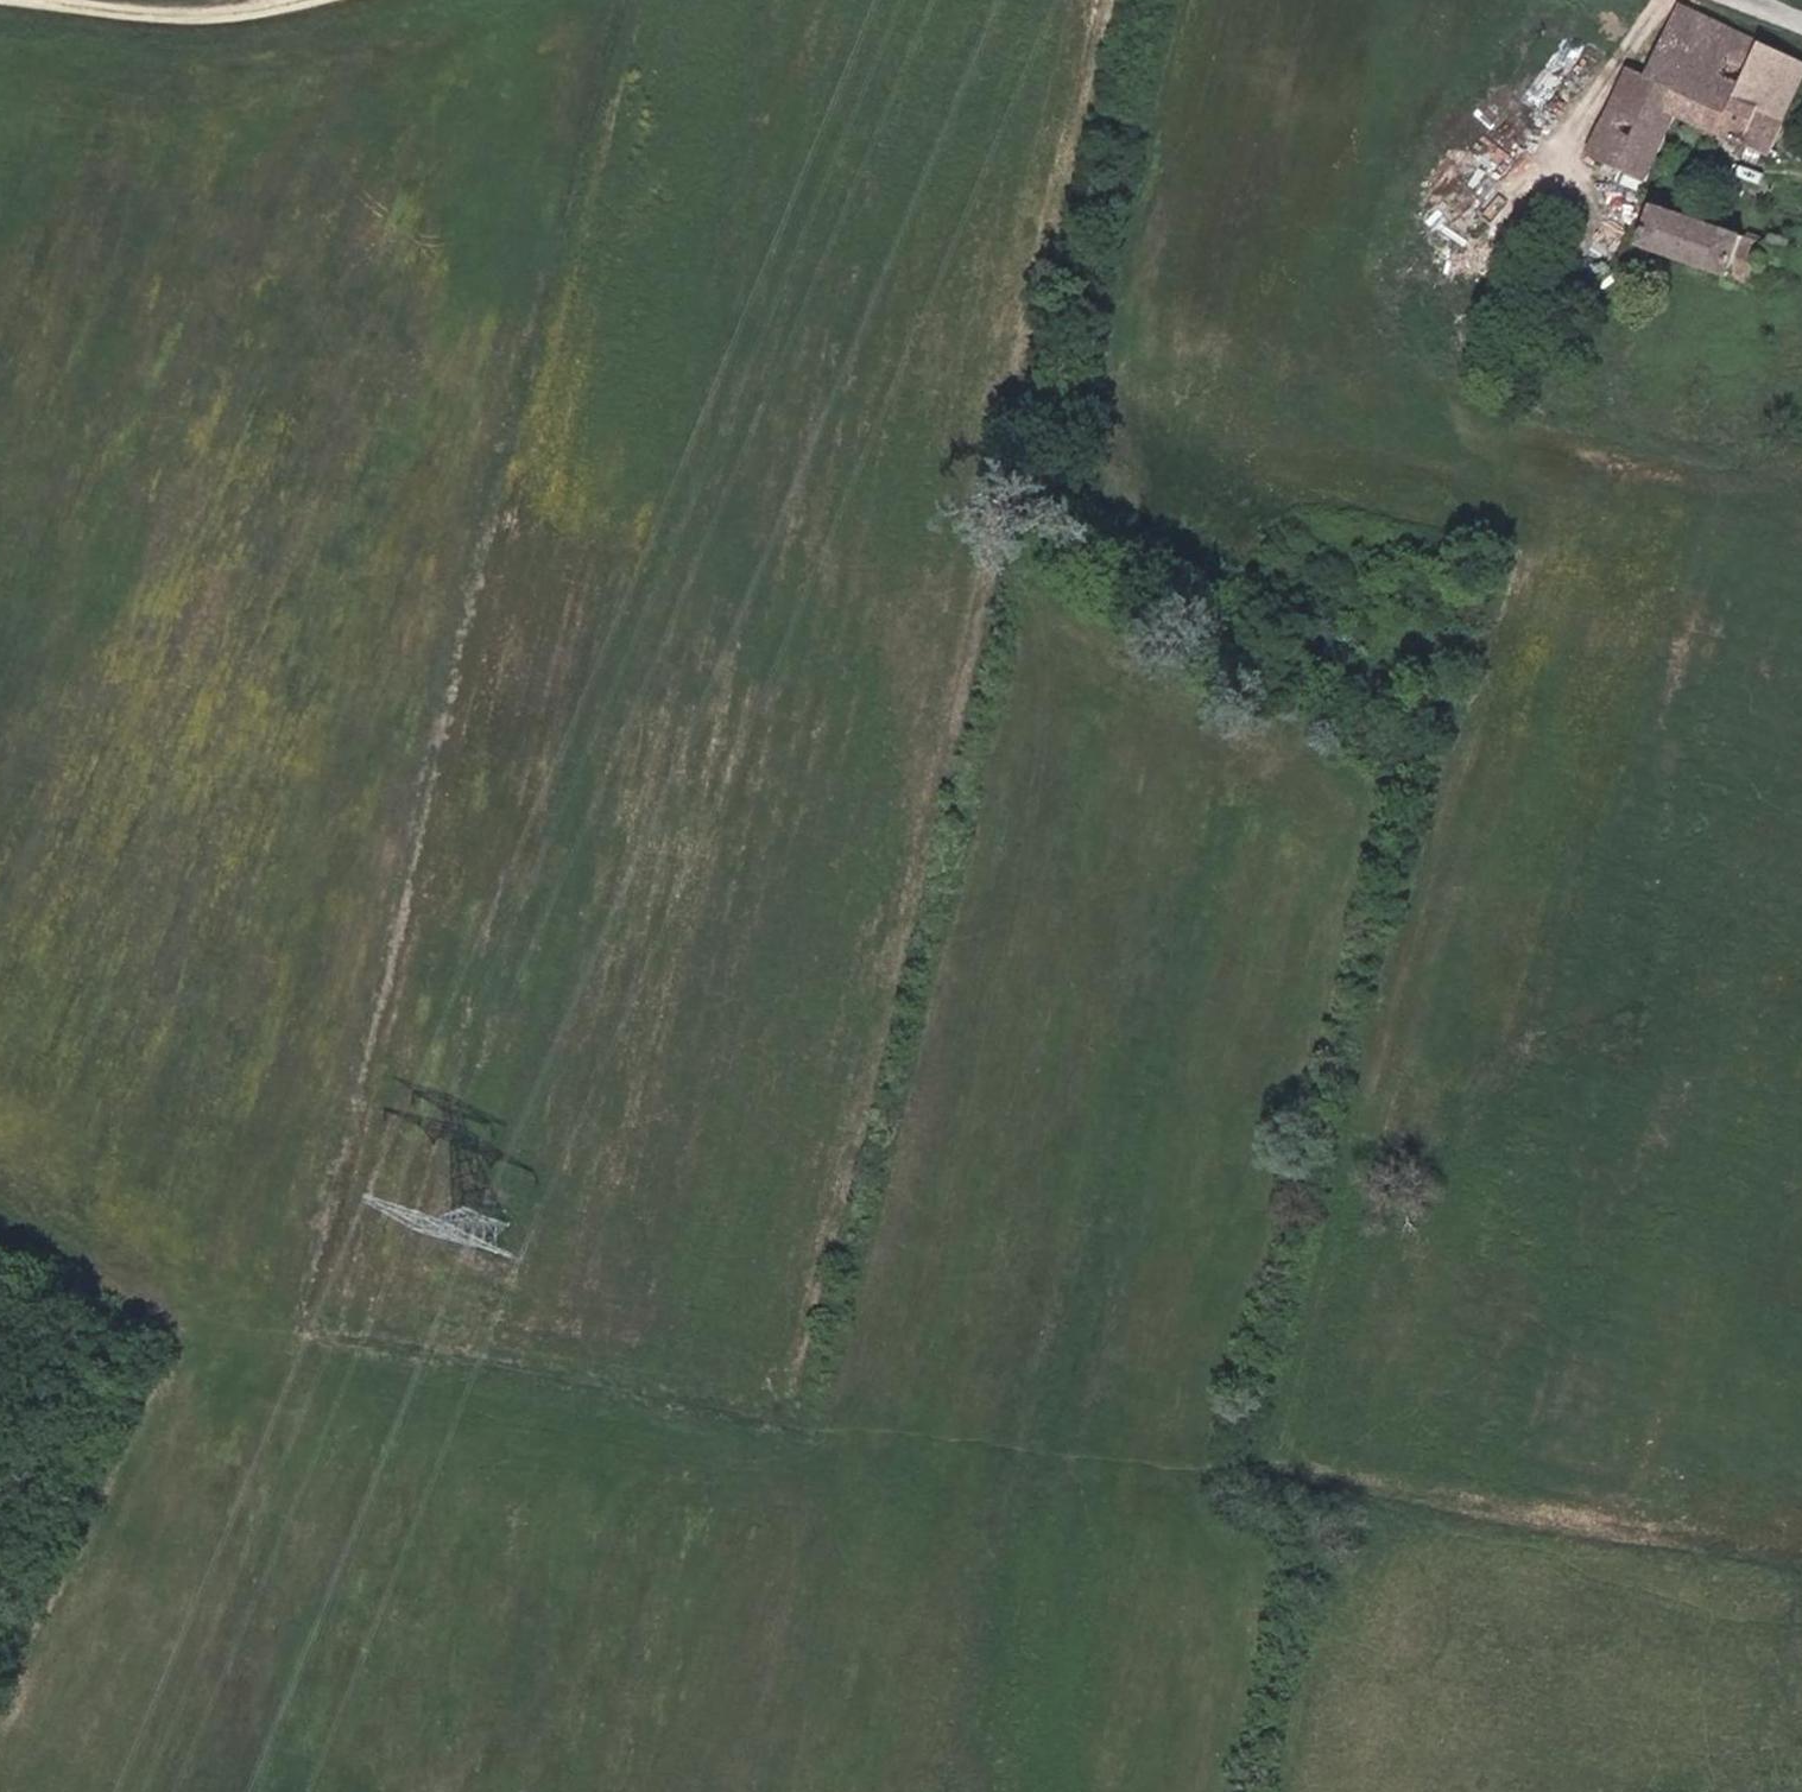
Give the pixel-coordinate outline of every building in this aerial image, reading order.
[(1770,154),(1787,115),(1740,95),(1763,37),(1687,0),(1683,0),(1670,29),(1708,45),(1695,76),(1721,88),(1707,126),(1770,154)] [(1708,45),(1670,29),(1651,73),(1675,84),(1682,69),(1695,76),(1708,45)] [(1740,95),(1787,115),(1801,79),(1801,57),(1763,37),(1740,95)] [(1653,177),(1680,114),(1707,126),(1721,88),(1695,76),(1682,69),(1675,84),(1651,73),(1633,64),(1593,149),(1653,177)] [(1698,266),(1714,225),(1662,206),(1648,247),(1698,266)] [(1698,266),(1778,296),(1796,247),(1773,238),(1771,245),(1714,225),(1698,266)]
